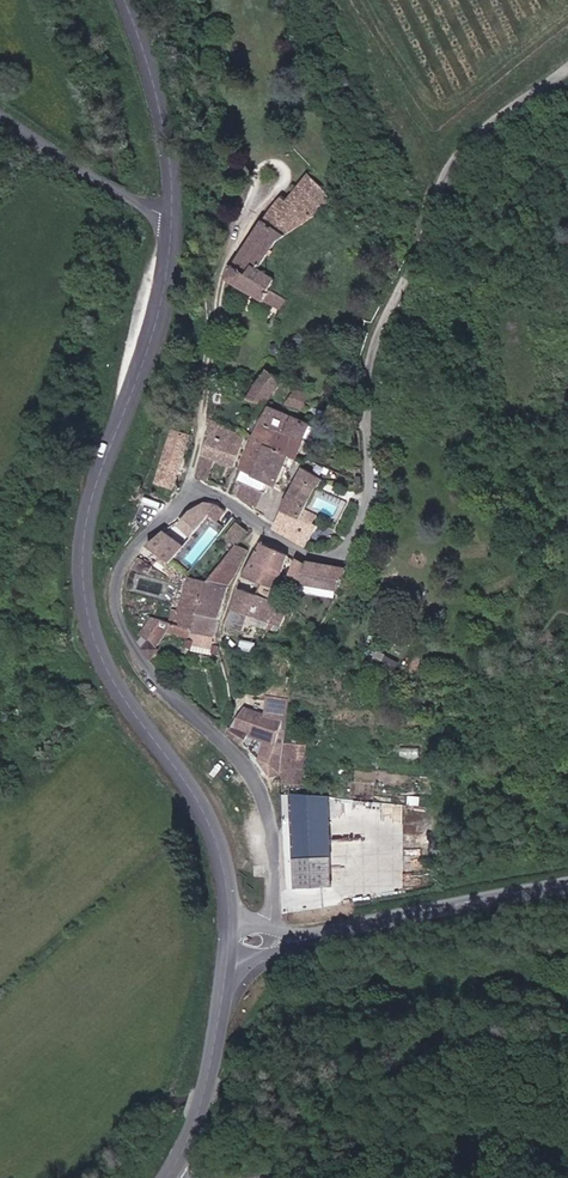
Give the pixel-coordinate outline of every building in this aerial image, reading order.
[(268,265),(283,239),(336,204),(327,186),(312,171),(288,201),(284,196),(269,219),(267,218),(234,277),(286,307),(293,295),(277,286),(284,275),(268,265)] [(285,378),(271,371),(257,397),(271,405),(285,378)] [(309,407),(311,402),(314,394),(298,389),(294,403),(309,407)] [(318,424),(278,406),(271,422),(268,421),(235,495),(261,506),(273,481),(283,485),(297,455),(303,458),(318,424)] [(217,459),(236,467),(248,434),(215,417),(212,437),(198,476),(209,481),(217,459)] [(165,493),(173,497),(177,487),(174,486),(196,435),(181,429),(160,479),(170,483),(165,493)] [(306,467),(286,507),(309,518),(329,478),(306,467)] [(188,526),(195,533),(206,519),(221,501),(207,502),(197,508),(195,509),(183,521),(188,526)] [(229,507),(221,501),(206,519),(214,525),(229,507)] [(286,507),(277,527),(309,548),(322,523),(309,518),(286,507)] [(230,538),(236,543),(237,542),(249,528),(243,524),(230,538)] [(170,529),(158,544),(177,560),(179,558),(190,544),(170,529)] [(300,558),(265,541),(243,587),(259,593),(279,600),(288,575),(294,579),(300,558)] [(237,542),(236,543),(213,580),(235,584),(252,547),(237,542)] [(309,583),(344,591),(349,568),(313,560),(313,562),(300,558),(294,579),(292,583),(306,587),(309,583)] [(174,621),(172,632),(195,636),(200,613),(207,579),(191,576),(185,609),(176,607),(174,621)] [(235,584),(213,580),(207,579),(200,613),(228,619),(235,584)] [(254,614),(259,593),(243,587),(234,625),(250,629),(254,614)] [(290,603),(279,600),(259,593),(254,614),(285,623),(290,603)] [(200,613),(195,636),(193,650),(197,651),(198,644),(219,648),(217,654),(221,655),(228,619),(200,613)] [(167,630),(172,632),(174,621),(158,616),(150,629),(158,634),(149,648),(159,659),(168,646),(164,640),(167,630)] [(198,644),(197,651),(217,654),(219,648),(198,644)] [(260,734),(258,753),(270,769),(279,770),(283,739),(290,695),(266,691),(264,711),(244,703),(229,726),(238,734),(243,727),(249,730),(260,734)] [(243,727),(238,734),(243,738),(249,730),(243,727)] [(297,740),(284,738),(283,739),(279,770),(281,779),(284,780),(298,782),(300,770),(293,769),(297,740)] [(325,794),(288,793),(295,886),(331,884),(325,794)]
